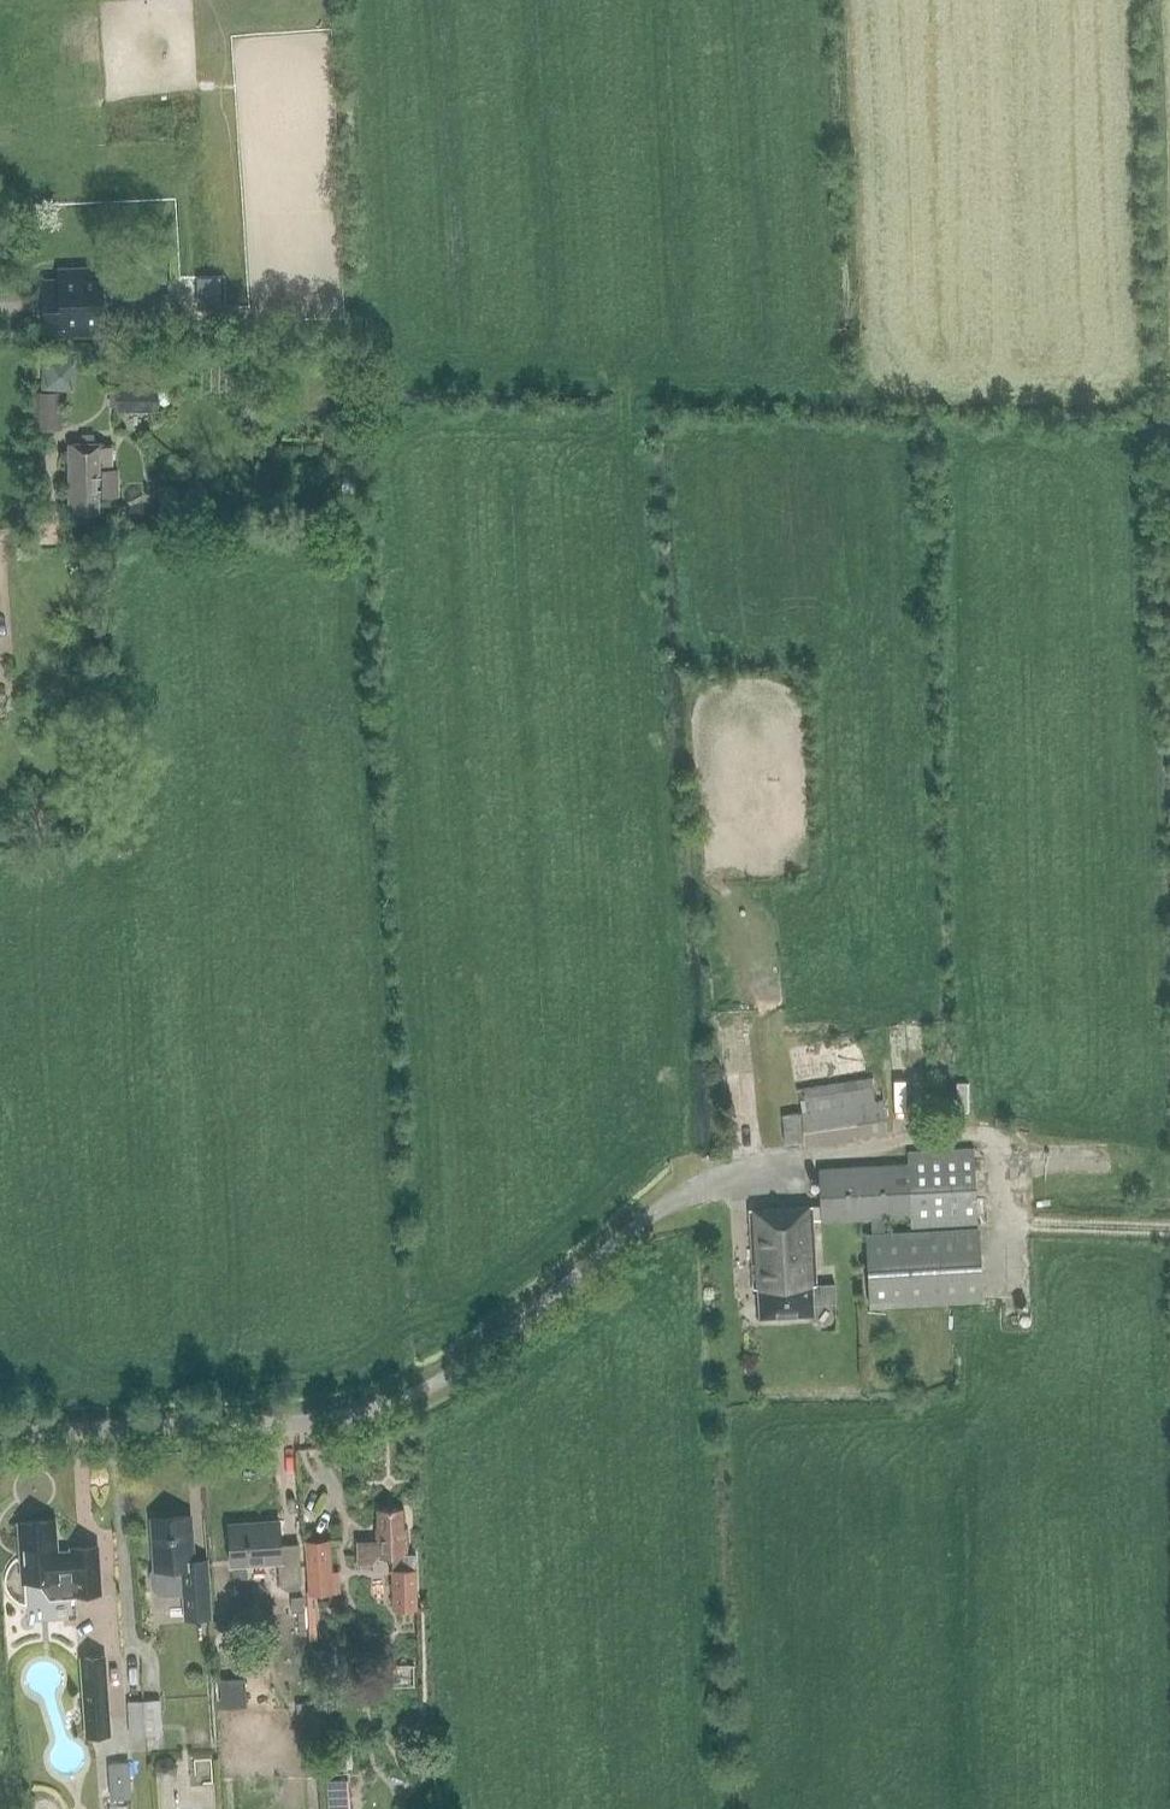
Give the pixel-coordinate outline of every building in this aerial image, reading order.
[(120,285),(119,273),(100,274),(100,277),(72,278),(73,284),(44,286),(46,314),(53,313),(53,327),(72,327),(72,322),(102,320),(101,286),(120,285)] [(196,278),(197,311),(220,311),(220,277),(196,278)] [(78,357),(40,355),(39,388),(76,390),(78,357)] [(155,411),(156,387),(118,386),(118,411),(155,411)] [(55,394),(38,395),(37,428),(54,429),(55,394)] [(74,444),(74,455),(73,504),(79,505),(79,512),(104,512),(104,494),(119,494),(119,468),(113,468),(113,445),(96,444),(96,433),(82,433),(82,444),(74,444)] [(886,1132),(883,1101),(875,1102),(871,1076),(799,1086),(801,1110),(782,1112),(785,1143),(805,1141),(886,1132)] [(974,1150),(908,1152),(909,1167),(820,1170),(821,1206),(751,1209),(754,1288),(762,1288),(764,1318),(809,1317),(809,1305),(836,1304),(835,1283),(816,1284),(814,1221),(872,1219),(873,1234),(868,1234),(870,1305),(980,1301),(977,1231),(885,1234),(885,1220),(912,1219),(913,1226),(977,1224),(974,1150)] [(414,1556),(406,1556),(405,1527),(401,1527),(400,1509),(378,1510),(379,1528),(375,1528),(376,1558),(391,1557),(392,1567),(393,1595),(394,1609),(416,1608),(416,1594),(414,1566),(414,1556)] [(150,1520),(155,1569),(157,1593),(161,1595),(167,1595),(184,1594),(186,1618),(211,1616),(206,1561),(193,1562),(188,1516),(150,1520)] [(70,1551),(56,1551),(54,1520),(17,1522),(21,1580),(36,1579),(47,1597),(73,1596),(73,1594),(98,1594),(96,1547),(70,1548),(70,1551)] [(280,1584),(301,1583),(298,1545),(279,1546),(277,1521),(228,1525),(231,1565),(278,1561),(280,1584)] [(370,1560),(372,1543),(355,1540),(353,1558),(370,1560)] [(333,1590),(329,1542),(305,1544),(309,1592),(333,1590)] [(307,1634),(305,1610),(304,1610),(303,1596),(291,1597),(292,1611),(298,1611),(299,1635),(307,1634)] [(337,1671),(335,1647),(314,1648),(315,1672),(337,1671)] [(113,1734),(107,1654),(79,1656),(86,1736),(113,1734)] [(227,1704),(239,1703),(237,1674),(225,1675),(227,1704)] [(144,1698),(127,1699),(130,1735),(147,1734),(144,1698)] [(311,1711),(310,1700),(296,1701),(296,1712),(311,1711)] [(173,1775),(176,1764),(167,1756),(156,1759),(153,1771),(162,1779),(173,1775)] [(130,1761),(110,1763),(112,1799),(132,1798),(130,1761)] [(325,1778),(326,1808),(351,1808),(349,1776),(325,1778)]
